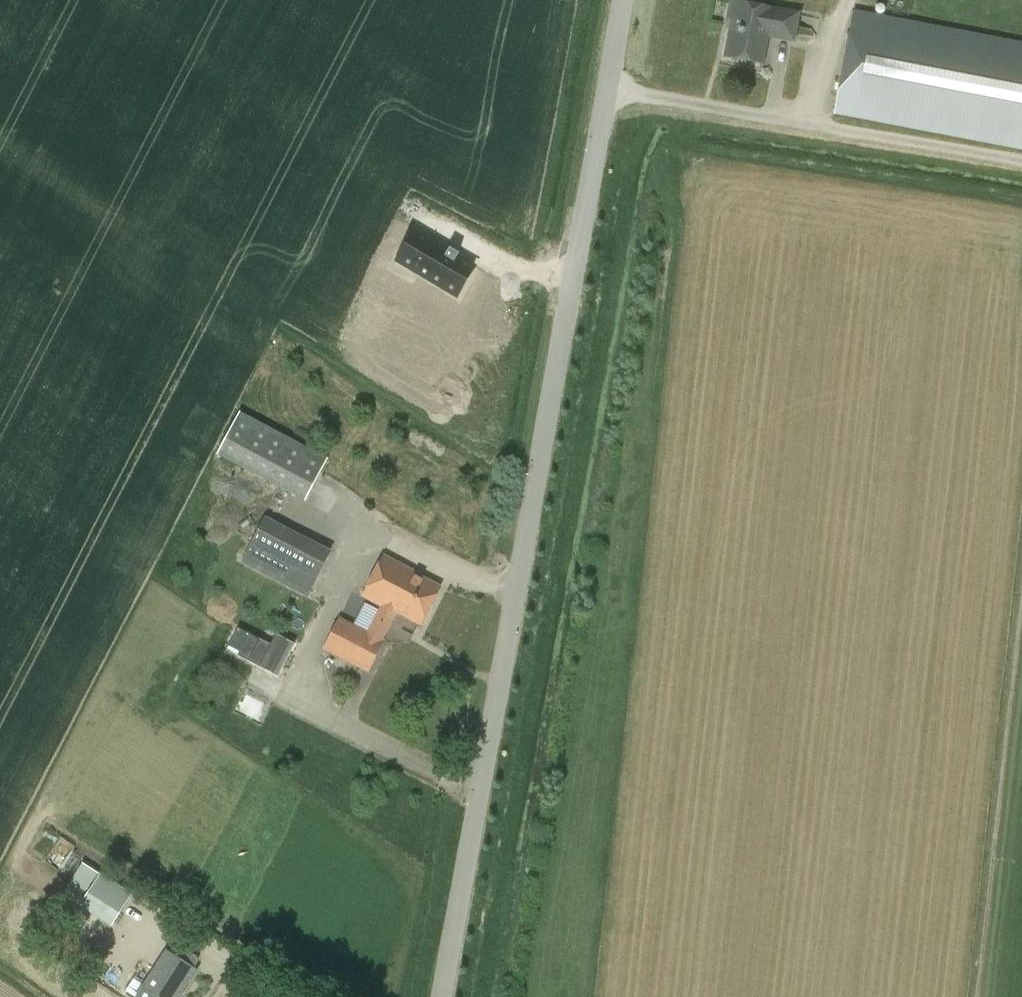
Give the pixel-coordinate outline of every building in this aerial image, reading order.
[(793,40),(797,14),(732,2),(729,19),(733,19),(726,57),(762,64),(767,35),(793,40)] [(907,20),(853,10),(833,114),(1021,150),(1021,42),(907,20)] [(473,268),(413,233),(398,260),(457,295),(473,268)] [(217,454),(305,501),(328,457),(240,410),(217,454)] [(241,562),(308,596),(332,550),(265,515),(241,562)] [(420,623),(438,587),(411,573),(412,571),(384,557),(364,594),(381,603),(367,630),(339,615),(322,648),(368,672),(384,641),(383,641),(398,611),(420,623)] [(65,889),(82,900),(79,905),(112,926),(133,893),(83,861),(81,864),(72,857),(62,872),(72,878),(65,889)] [(174,996),(176,996),(179,996),(196,971),(193,969),(198,961),(197,956),(179,945),(174,946),(169,954),(167,952),(137,996),(174,996)]
